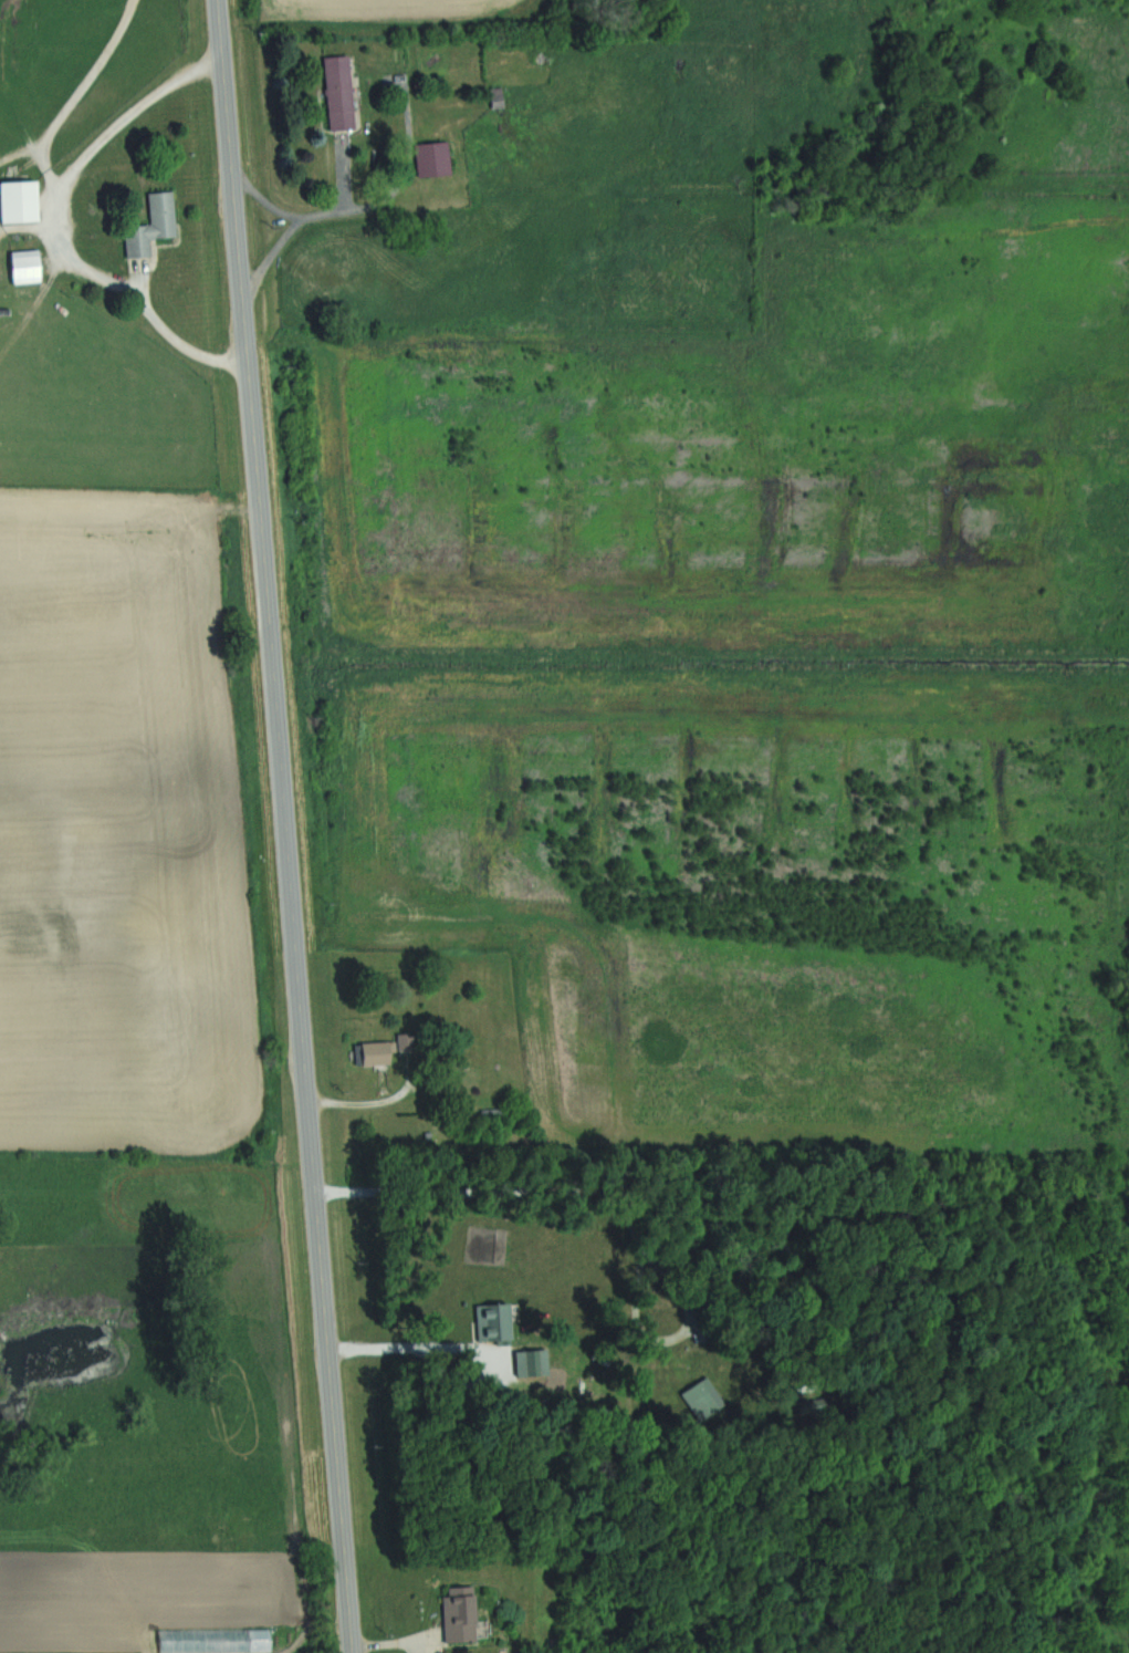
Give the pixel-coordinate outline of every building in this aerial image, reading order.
[(353,54),(359,129),(331,132),(324,56),(353,54)] [(490,90),(490,107),(503,107),(503,90),(490,90)] [(415,143),(417,178),(451,175),(449,141),(415,143)] [(39,222),(0,223),(0,181),(36,180),(39,222)] [(173,190),(177,237),(149,239),(151,257),(125,259),(122,227),(151,225),(149,193),(173,190)] [(10,252),(39,250),(41,281),(12,283),(10,252)] [(360,1042),(393,1040),(393,1033),(420,1031),(421,1049),(396,1051),(397,1062),(362,1065),(360,1042)] [(510,1301),(512,1338),(474,1341),(471,1304),(510,1301)] [(514,1349),(547,1348),(548,1375),(515,1376),(514,1349)] [(679,1395),(698,1426),(723,1410),(704,1379),(679,1395)] [(472,1584),(475,1639),(446,1641),(442,1601),(448,1600),(448,1587),(472,1584)] [(249,1652),(271,1652),(271,1630),(249,1630),(249,1652)]
